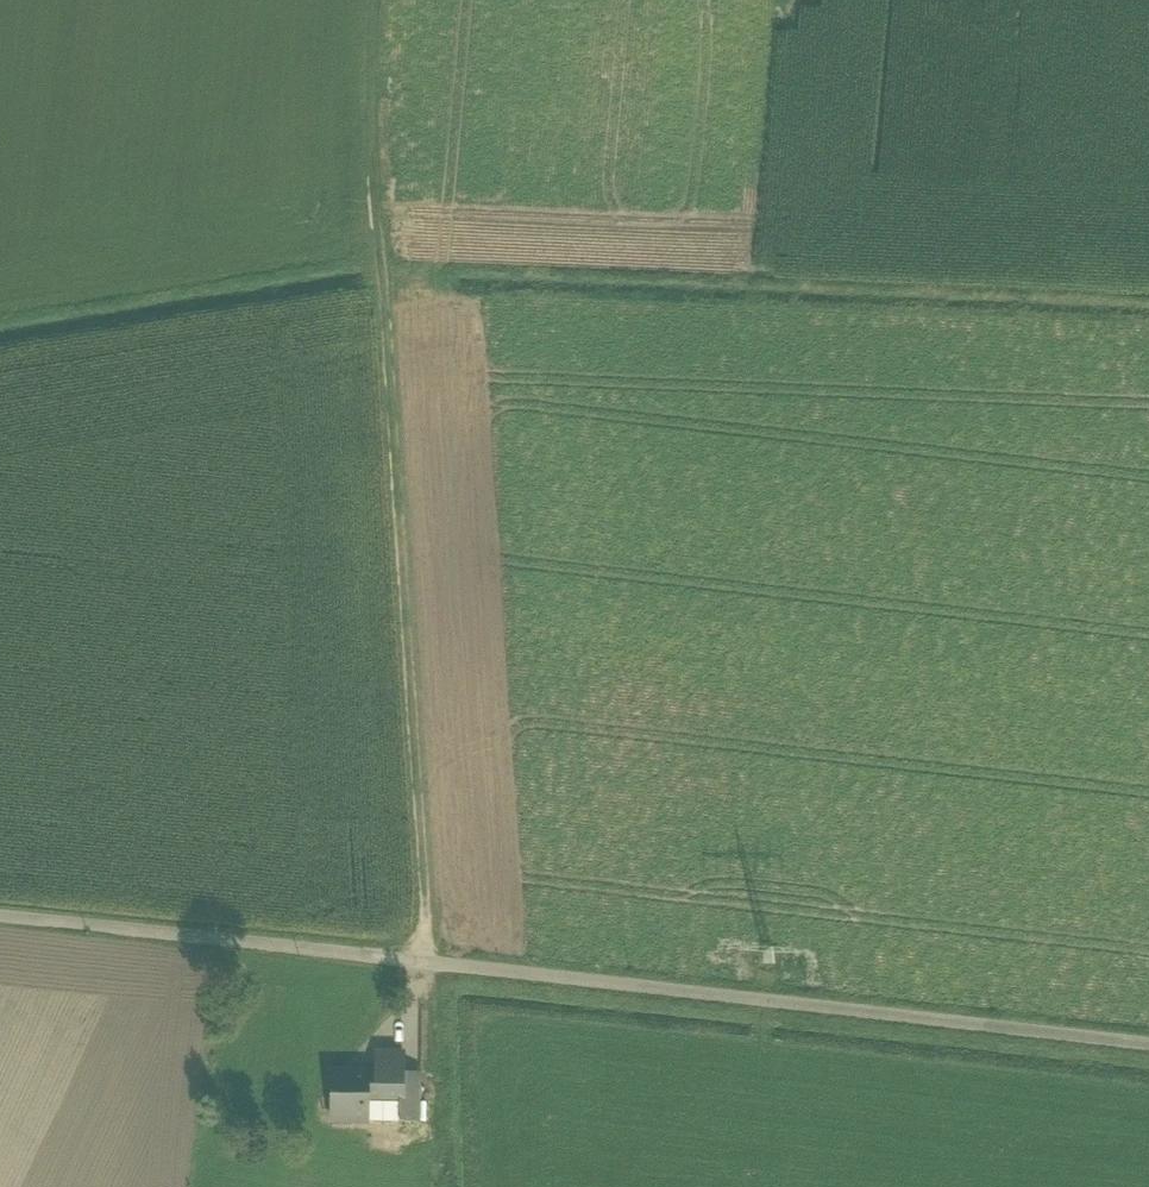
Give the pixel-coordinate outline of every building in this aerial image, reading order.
[(403,1074),(403,1053),(376,1052),(376,1073),(332,1073),(332,1122),(366,1123),(367,1101),(399,1102),(400,1074),(403,1074)] [(417,1074),(403,1074),(400,1074),(399,1102),(399,1122),(416,1122),(417,1074)]
